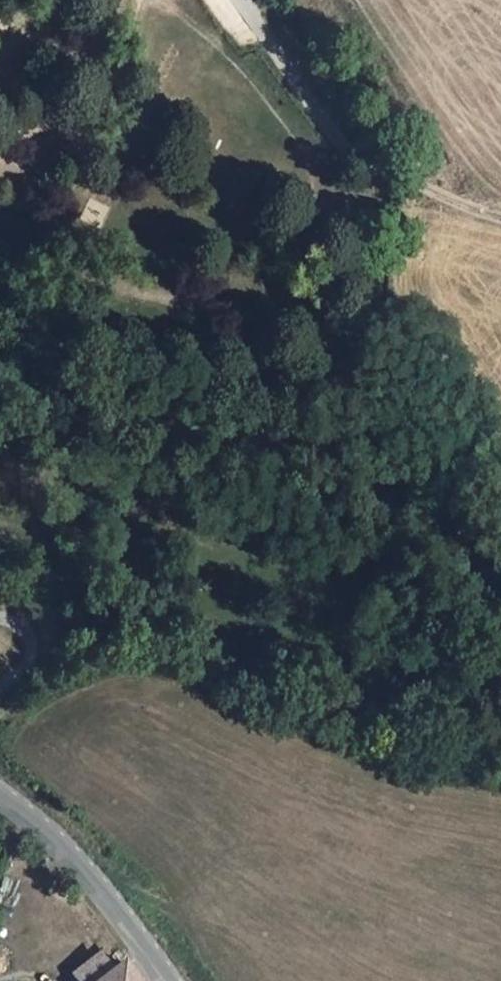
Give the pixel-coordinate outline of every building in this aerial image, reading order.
[(108,975),(97,961),(75,978),(77,980),(100,980),(108,975)] [(100,980),(138,980),(124,963),(108,975),(100,980)]
